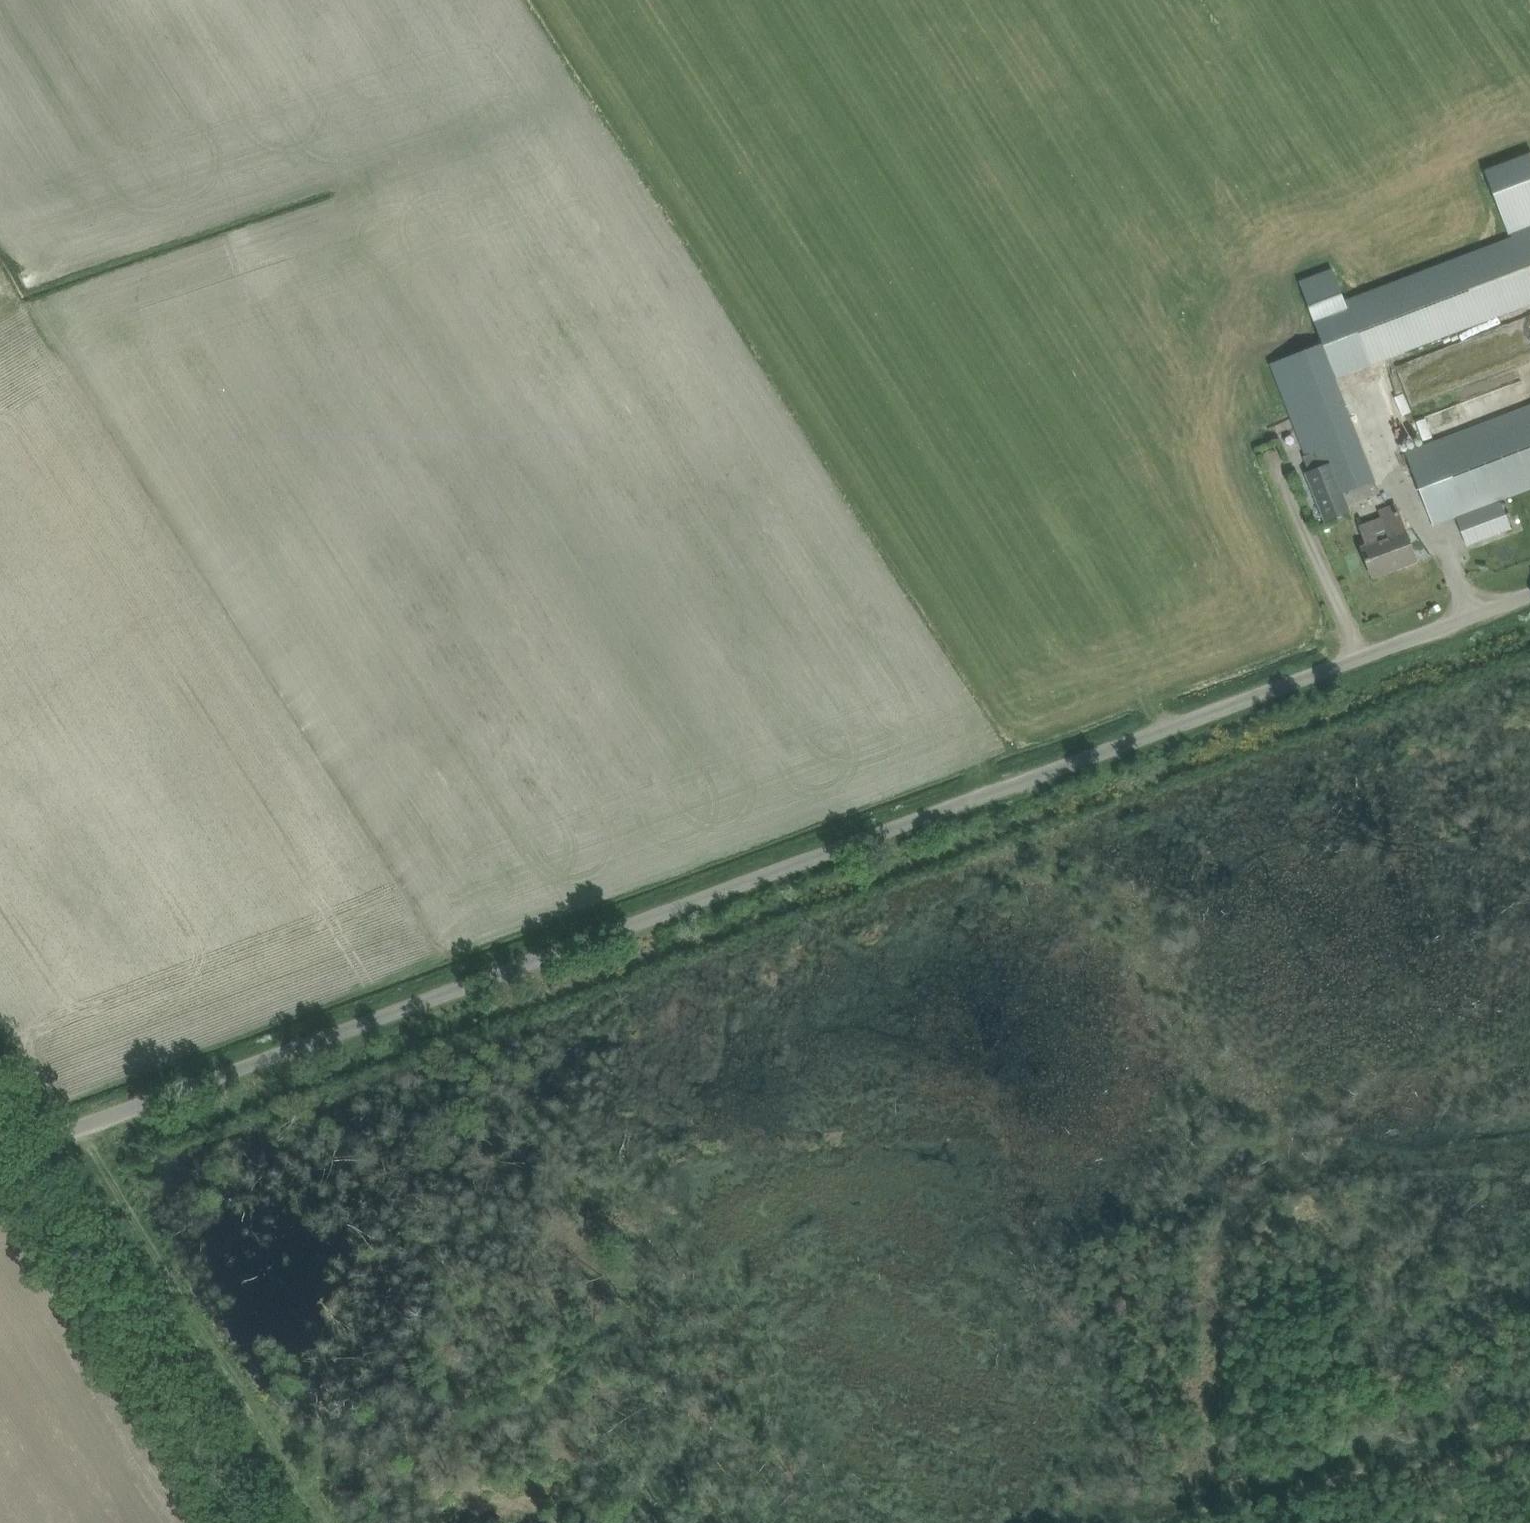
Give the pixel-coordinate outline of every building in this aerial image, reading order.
[(1509,234),(1529,226),(1529,152),(1486,169),(1509,234)] [(1299,283),(1318,331),(1352,319),(1368,362),(1529,300),(1529,233),(1473,255),(1346,303),(1333,270),(1299,283)] [(1433,525),(1529,488),(1529,405),(1406,452),(1433,525)] [(1346,407),(1296,426),(1307,455),(1325,448),(1331,462),(1332,462),(1345,493),(1374,481),(1346,407)] [(1305,472),(1325,521),(1352,511),(1345,493),(1331,462),(1305,472)] [(1457,518),(1467,544),(1511,527),(1501,501),(1457,518)] [(1362,548),(1373,576),(1416,560),(1395,504),(1379,510),(1382,517),(1360,525),(1368,546),(1362,548)]
